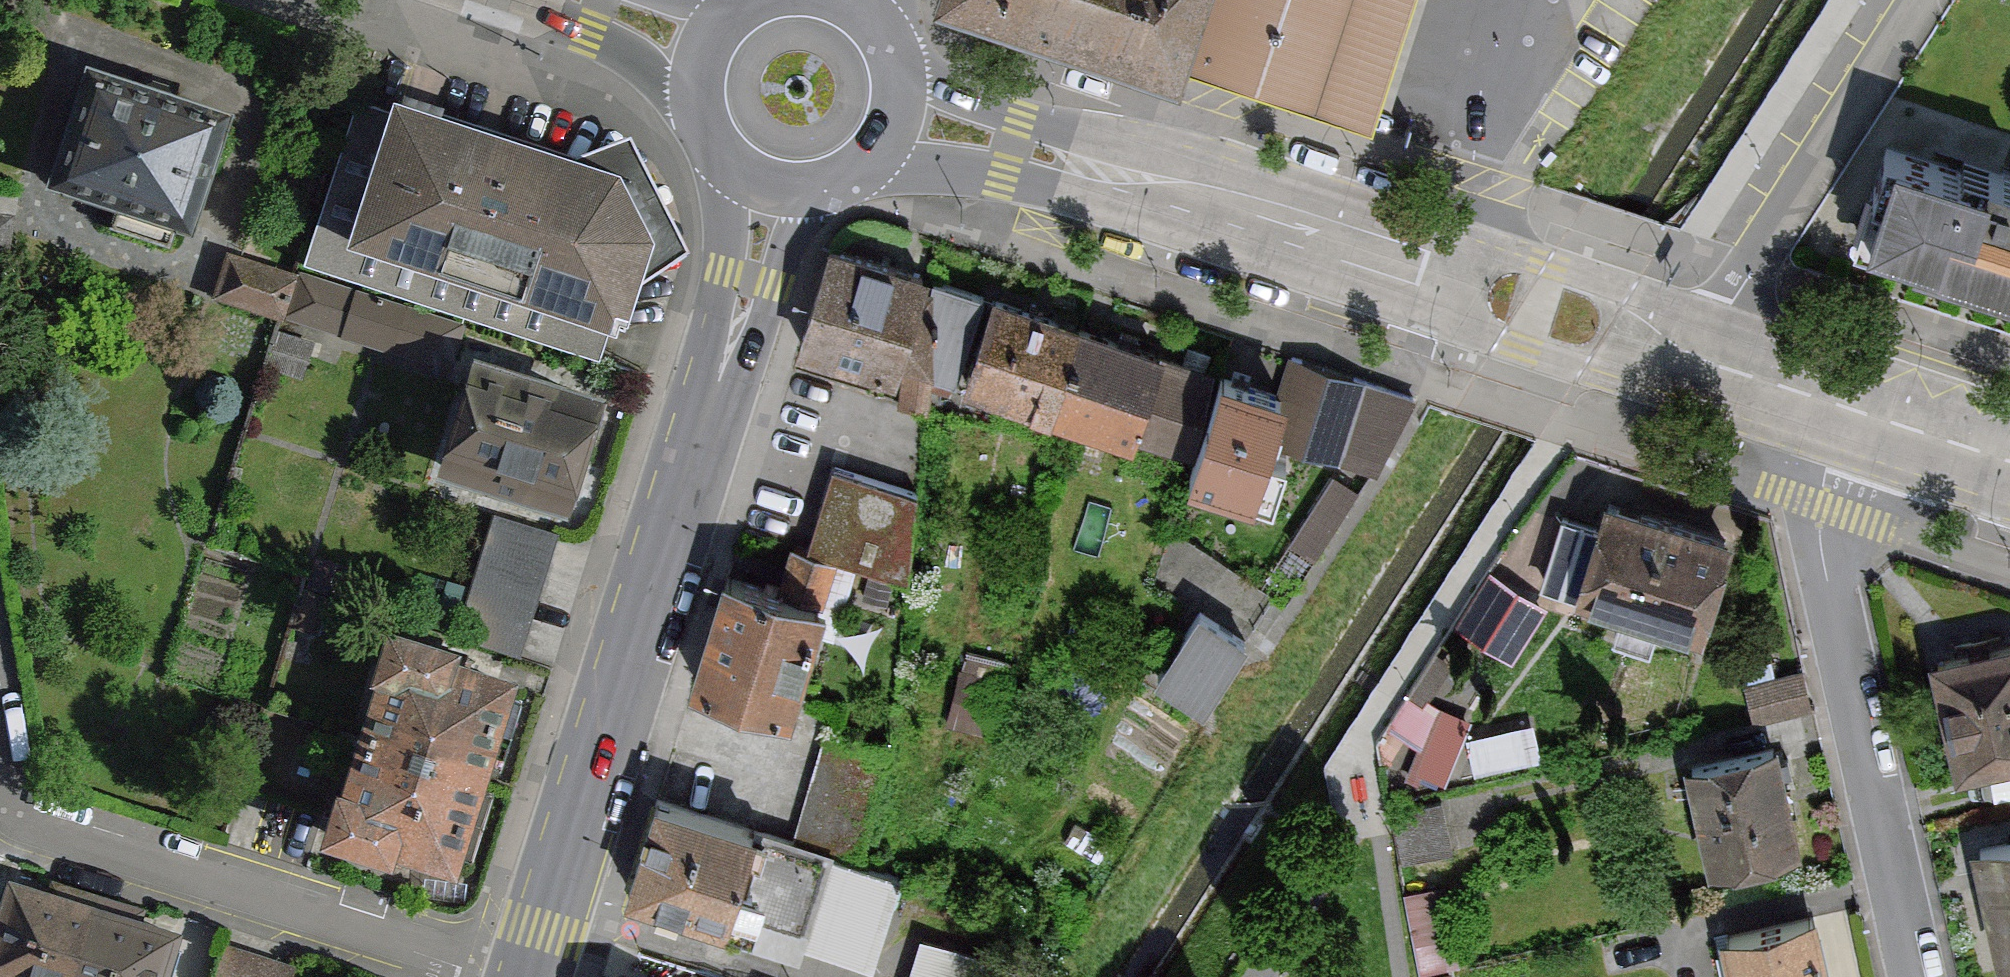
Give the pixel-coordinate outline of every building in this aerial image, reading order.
[(1203,0),(938,0),(1177,79),(1184,59),(1203,0)] [(1184,59),(1367,120),(1407,0),(1203,0),(1184,59)] [(228,113),(86,67),(47,184),(189,230),(228,113)] [(626,311),(637,273),(684,251),(626,133),(579,156),(395,100),(391,112),(348,99),(296,271),(457,320),(596,361),(613,307),(626,311)] [(1893,147),(1866,233),(1980,269),(2009,278),(2009,184),(2006,183),(1893,147)] [(839,243),(831,240),(808,314),(798,346),(801,347),(901,380),(898,400),(898,406),(928,414),(933,372),(929,276),(929,271),(915,266),(839,243)] [(240,254),(226,250),(212,296),(282,317),(296,271),(240,254)] [(457,320),(296,271),(282,317),(443,366),(457,320)] [(983,294),(929,276),(933,372),(956,380),(983,294)] [(1050,413),(1081,323),(995,294),(965,385),(1050,413)] [(1132,340),(1081,323),(1050,413),(1131,440),(1132,435),(1161,350),(1132,340)] [(312,343),(274,331),(263,367),(300,379),(312,343)] [(1214,368),(1161,350),(1132,435),(1193,453),(1214,368)] [(599,396),(472,357),(437,471),(564,510),(576,472),(599,396)] [(1286,357),(1276,386),(1262,431),(1270,434),(1375,468),(1412,399),(1286,357)] [(1244,377),(1221,370),(1190,475),(1267,498),(1280,454),(1265,449),(1270,434),(1262,431),(1276,386),(1244,377)] [(917,489),(828,461),(802,545),(839,558),(857,564),(908,582),(917,489)] [(1285,600),(1359,489),(1358,488),(1333,472),(1259,583),(1277,595),(1285,600)] [(1598,529),(1559,518),(1540,586),(1557,591),(1699,631),(1727,534),(1606,500),(1598,529)] [(520,658),(559,534),(493,515),(453,634),(520,658)] [(1174,524),(1155,581),(1200,608),(1248,639),(1277,595),(1259,583),(1174,524)] [(802,545),(789,587),(825,599),(839,558),(802,545)] [(789,587),(729,568),(720,594),(693,676),(700,679),(790,707),(825,599),(789,587)] [(1504,579),(1491,571),(1458,623),(1510,656),(1543,605),(1504,579)] [(1248,639),(1200,608),(1156,676),(1204,707),(1248,639)] [(357,737),(484,774),(513,678),(450,660),(453,649),(384,629),(370,676),(375,678),(357,737)] [(1930,659),(1955,771),(2009,759),(2009,642),(1930,659)] [(1011,663),(961,651),(943,722),(994,734),(1011,663)] [(1801,674),(1745,686),(1753,722),(1809,710),(1801,674)] [(1419,744),(1435,707),(1411,690),(1383,728),(1419,744)] [(1419,744),(1410,765),(1442,780),(1468,721),(1435,707),(1419,744)] [(1479,762),(1540,749),(1532,714),(1472,727),(1479,762)] [(824,732),(791,838),(852,857),(884,750),(828,733),(824,732)] [(455,872),(484,774),(357,737),(340,794),(334,792),(328,812),(319,842),(387,862),(390,852),(455,872)] [(1776,744),(1686,763),(1709,882),(1801,862),(1776,744)] [(662,798),(656,797),(627,891),(726,921),(755,827),(662,798)] [(1453,852),(1442,798),(1391,811),(1401,865),(1453,852)] [(791,838),(755,827),(726,921),(871,966),(900,872),(852,857),(791,838)] [(1973,843),(1996,953),(2009,950),(2009,836),(1973,843)] [(2,976),(70,976),(96,887),(51,874),(46,890),(5,878),(0,897),(0,976),(2,976)] [(96,887),(70,976),(163,976),(177,929),(132,917),(137,899),(96,887)] [(1442,888),(1406,894),(1418,968),(1454,962),(1442,888)] [(1721,933),(1730,976),(1826,976),(1813,913),(1721,933)] [(904,976),(976,976),(983,955),(917,934),(904,976)] [(221,944),(210,976),(288,976),(291,968),(221,944)]
